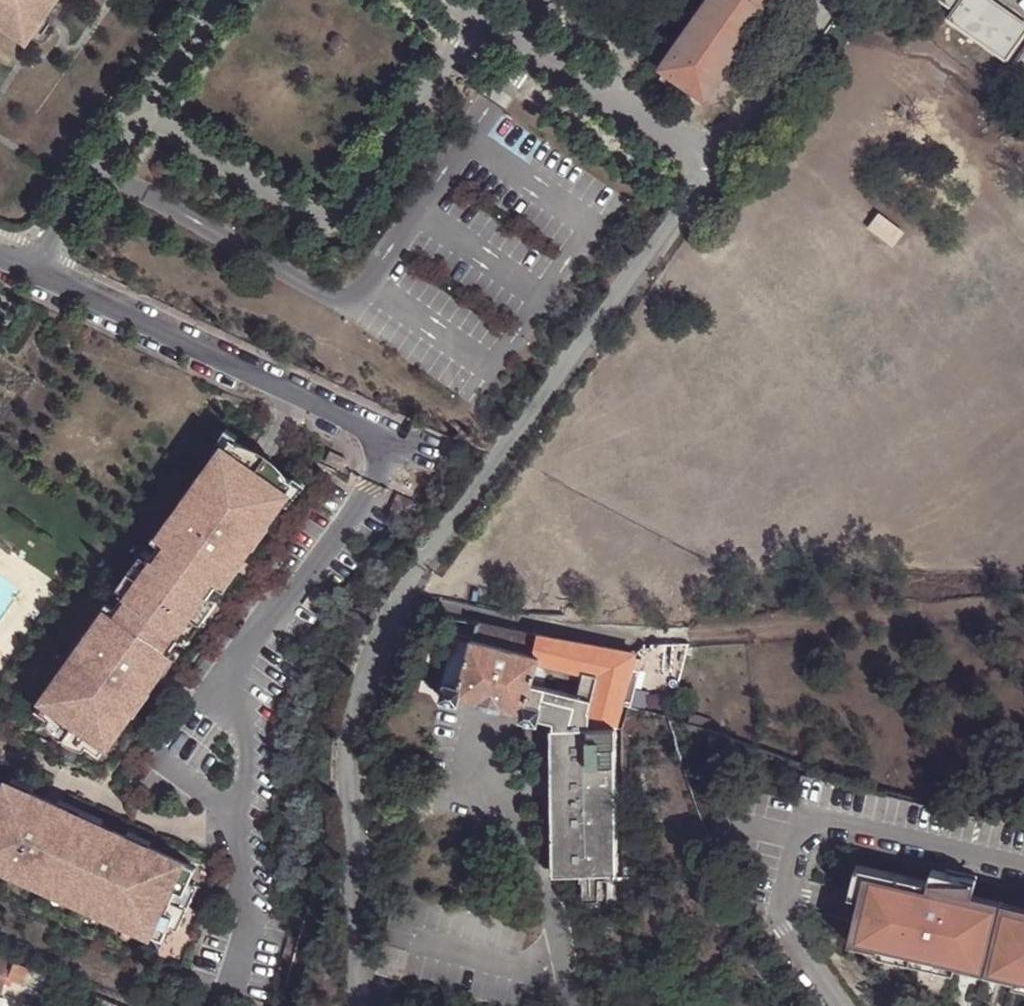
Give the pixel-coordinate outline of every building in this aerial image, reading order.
[(25,46),(33,35),(58,0),(0,0),(0,29),(25,46)] [(658,68),(703,100),(773,0),(705,0),(658,68)] [(962,0),(942,0),(956,9),(962,0)] [(956,9),(950,19),(1006,58),(1023,33),(1023,23),(992,0),(962,0),(956,9)] [(1023,71),(1023,52),(1015,65),(1023,71)] [(297,483),(234,439),(42,711),(105,755),(297,483)] [(331,452),(327,462),(345,469),(349,459),(331,452)] [(400,492),(392,512),(411,520),(419,500),(400,492)] [(616,731),(635,656),(475,624),(472,639),(469,644),(458,687),(444,683),(440,700),(457,704),(459,699),(519,715),(517,720),(537,726),(539,717),(557,722),(537,867),(597,877),(616,731)] [(0,779),(0,864),(168,940),(200,870),(24,790),(0,779)] [(838,938),(945,965),(944,967),(1002,983),(1003,980),(1023,986),(1023,895),(1022,903),(964,889),(967,874),(923,863),(920,875),(847,857),(834,911),(844,914),(838,938)] [(12,964),(6,980),(23,986),(28,970),(12,964)] [(41,975),(36,990),(65,1001),(71,986),(41,975)]
